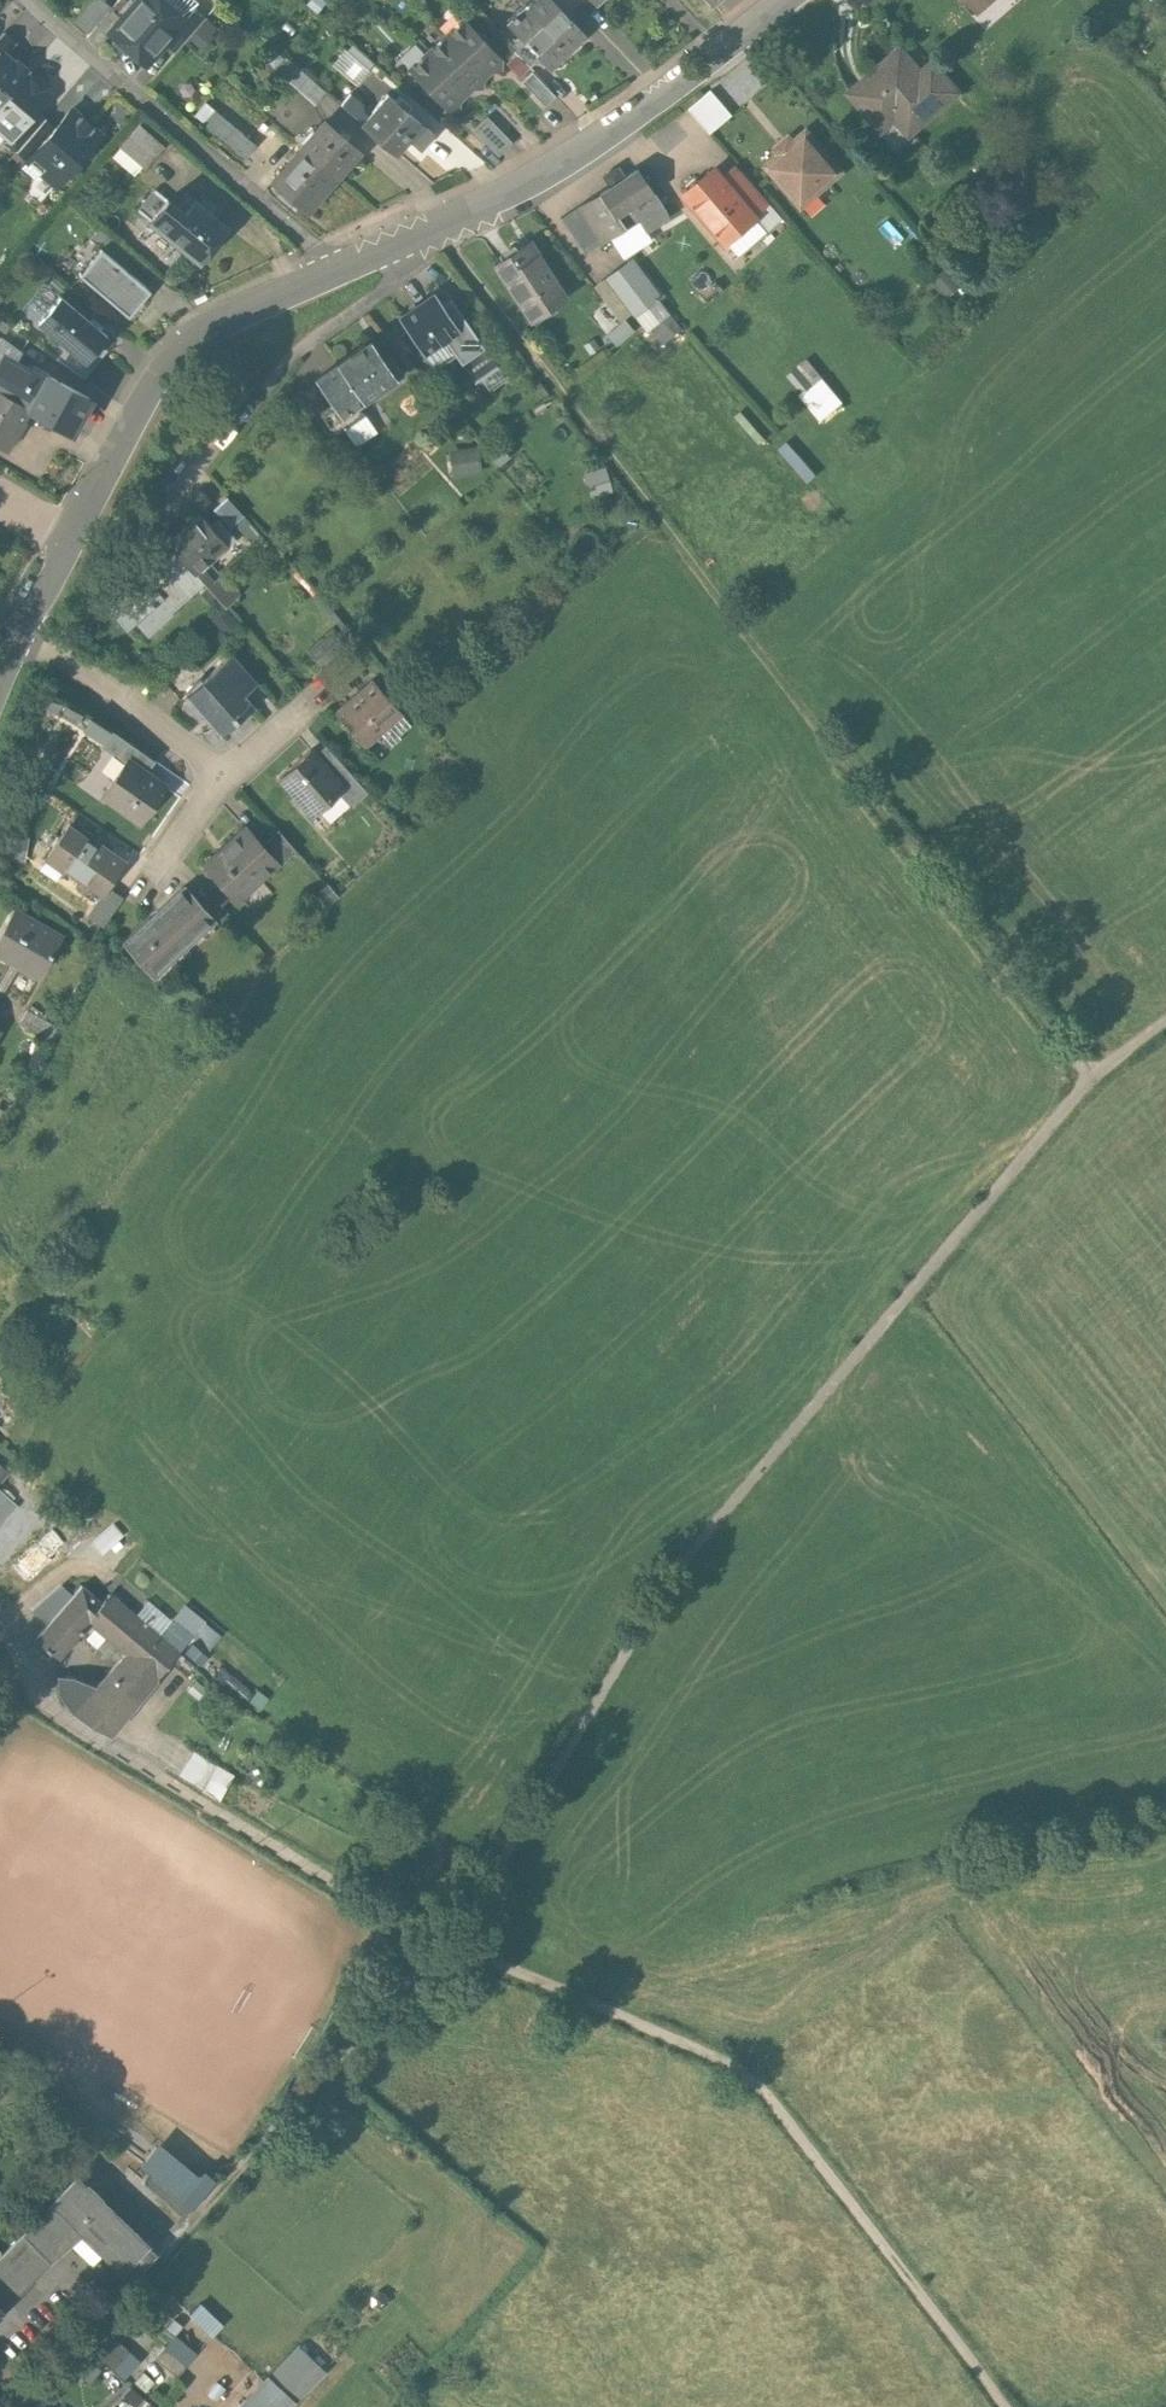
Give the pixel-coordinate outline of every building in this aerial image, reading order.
[(109,7),(100,0),(95,0),(75,23),(88,33),(109,7)] [(106,33),(145,67),(166,43),(185,20),(183,18),(163,0),(135,0),(106,33)] [(183,18),(193,6),(196,3),(193,0),(163,0),(183,18)] [(567,52),(584,36),(558,8),(550,0),(529,0),(523,6),(567,52)] [(558,8),(567,0),(550,0),(558,8)] [(979,12),(993,0),(969,0),(979,12)] [(185,20),(166,43),(177,52),(187,40),(199,25),(206,17),(193,6),(183,18),(185,20)] [(539,56),(550,68),(567,52),(523,6),(506,22),(519,35),(539,56)] [(443,36),(484,80),(493,72),(502,72),(503,62),(462,18),(443,36)] [(210,34),(199,25),(187,40),(198,49),(210,34)] [(6,53),(16,42),(6,33),(0,40),(0,61),(6,53)] [(539,56),(519,35),(509,44),(530,65),(539,56)] [(424,53),(465,97),(474,89),(483,90),(484,80),(443,36),(424,53)] [(349,47),(334,66),(355,83),(371,64),(349,47)] [(903,52),(851,97),(878,128),(893,115),(910,135),(956,95),(929,64),(920,72),(903,52)] [(29,73),(6,53),(0,61),(0,106),(29,73)] [(456,105),(465,97),(424,53),(405,71),(446,114),(457,114),(456,105)] [(527,70),(514,57),(507,64),(520,77),(527,70)] [(322,92),(293,65),(282,77),(311,104),(322,92)] [(29,73),(0,106),(0,132),(8,139),(12,142),(40,110),(53,94),(29,73)] [(553,95),(532,74),(523,84),(544,104),(553,95)] [(711,93),(689,111),(709,135),(731,117),(711,93)] [(396,104),(387,97),(363,125),(397,154),(408,141),(421,152),(434,136),(407,113),(411,107),(401,98),(396,104)] [(205,103),(194,116),(245,159),(256,146),(242,134),(251,124),(223,100),(214,111),(205,103)] [(512,137),(521,128),(497,104),(488,113),(512,137)] [(49,118),(40,110),(12,142),(8,139),(5,142),(19,153),(20,152),(42,126),(49,118)] [(104,140),(72,112),(52,135),(30,161),(28,163),(60,191),(104,140)] [(509,143),(486,119),(474,131),(497,155),(509,143)] [(357,153),(321,122),(298,148),(335,179),(337,176),(357,153)] [(52,135),(42,126),(20,152),(30,161),(52,135)] [(161,147),(139,127),(116,153),(138,173),(161,147)] [(808,129),(765,166),(773,175),(801,209),(844,172),(815,137),(808,129)] [(335,179),(298,148),(270,181),(306,212),(335,179)] [(667,214),(637,169),(599,195),(616,220),(622,230),(638,220),(644,229),(667,214)] [(686,192),(683,194),(723,239),(753,213),(723,180),(714,169),(702,179),(694,179),(688,185),(686,192)] [(735,169),(723,180),(753,213),(765,202),(735,169)] [(616,220),(599,195),(561,220),(585,255),(622,230),(616,220)] [(188,209),(173,197),(151,224),(190,255),(202,264),(228,231),(214,220),(220,212),(205,200),(200,205),(195,201),(188,209)] [(780,219),(765,202),(753,213),(723,239),(738,256),(780,219)] [(103,250),(122,266),(132,255),(100,227),(90,239),(103,250)] [(562,298),(527,246),(498,266),(533,318),(562,298)] [(103,250),(82,276),(130,315),(151,290),(122,266),(103,250)] [(962,284),(946,267),(932,280),(948,297),(962,284)] [(680,329),(634,268),(599,294),(622,323),(630,317),(634,322),(640,317),(661,344),(680,329)] [(113,336),(63,294),(39,323),(89,364),(113,336)] [(442,304),(437,296),(402,319),(425,353),(447,339),(474,381),(495,367),(450,298),(442,304)] [(397,377),(372,339),(316,376),(341,413),(397,377)] [(33,367),(0,348),(0,390),(33,409),(75,434),(96,398),(35,363),(33,367)] [(820,372),(798,393),(821,417),(843,397),(820,372)] [(10,448),(33,409),(0,390),(0,442),(10,448)] [(342,425),(353,442),(374,428),(363,411),(342,425)] [(478,448),(451,452),(454,478),(481,475),(478,448)] [(590,495),(613,487),(605,463),(582,471),(590,495)] [(241,514),(227,498),(218,506),(232,522),(241,514)] [(209,526),(199,515),(167,542),(175,550),(197,576),(211,563),(228,548),(226,546),(209,526)] [(216,519),(209,526),(226,546),(233,540),(216,519)] [(197,576),(175,550),(109,607),(128,628),(136,621),(148,634),(205,585),(197,576)] [(237,592),(211,563),(197,576),(205,585),(222,604),(237,592)] [(237,621),(222,604),(211,614),(225,631),(237,621)] [(228,652),(183,689),(218,731),(254,702),(244,691),(254,683),(228,652)] [(372,682),(337,716),(365,744),(400,710),(372,682)] [(105,741),(112,732),(90,718),(84,728),(105,741)] [(128,757),(145,769),(152,759),(112,732),(105,741),(104,743),(126,759),(128,757)] [(326,747),(317,755),(344,785),(338,791),(352,806),(367,792),(326,747)] [(292,768),(280,779),(312,814),(324,803),(338,791),(344,785),(317,755),(312,750),(292,768)] [(126,759),(101,794),(139,820),(165,783),(145,769),(128,757),(126,759)] [(122,856),(69,820),(46,852),(100,889),(104,883),(122,856)] [(245,826),(205,862),(237,898),(277,863),(261,845),(245,826)] [(22,855),(26,833),(11,830),(7,852),(22,855)] [(277,831),(261,845),(277,863),(293,849),(277,831)] [(120,893),(104,883),(100,889),(85,912),(100,923),(120,893)] [(183,885),(122,938),(151,971),(212,918),(183,885)] [(13,907),(0,930),(0,950),(40,973),(62,935),(13,907)] [(52,1025),(26,1010),(18,1022),(45,1038),(52,1025)] [(9,1472),(0,1464),(0,1482),(9,1472)] [(15,1505),(0,1491),(0,1521),(15,1505)] [(12,1598),(68,1536),(51,1520),(0,1576),(0,1587),(12,1598)] [(111,1522),(91,1540),(100,1550),(120,1532),(111,1522)] [(39,1613),(53,1624),(79,1593),(68,1585),(39,1613)] [(121,1651),(102,1673),(141,1705),(182,1655),(139,1618),(107,1593),(101,1600),(85,1587),(79,1593),(53,1624),(42,1638),(60,1654),(86,1622),(121,1651)] [(153,1603),(139,1618),(182,1655),(209,1624),(188,1606),(175,1621),(153,1603)] [(141,1705),(102,1673),(97,1679),(80,1674),(61,1676),(62,1695),(75,1713),(111,1742),(141,1705)] [(218,1795),(231,1771),(190,1748),(177,1772),(218,1795)] [(196,2179),(160,2147),(143,2167),(155,2177),(146,2187),(185,2221),(216,2185),(201,2173),(196,2179)] [(77,2174),(0,2252),(0,2306),(3,2308),(80,2230),(121,2270),(147,2244),(77,2174)] [(157,2254),(147,2244),(121,2270),(132,2281),(157,2254)] [(108,2333),(93,2350),(123,2377),(138,2360),(108,2333)] [(239,2406),(291,2406),(326,2371),(299,2345),(239,2406)] [(163,2347),(155,2357),(176,2375),(185,2364),(163,2347)]
